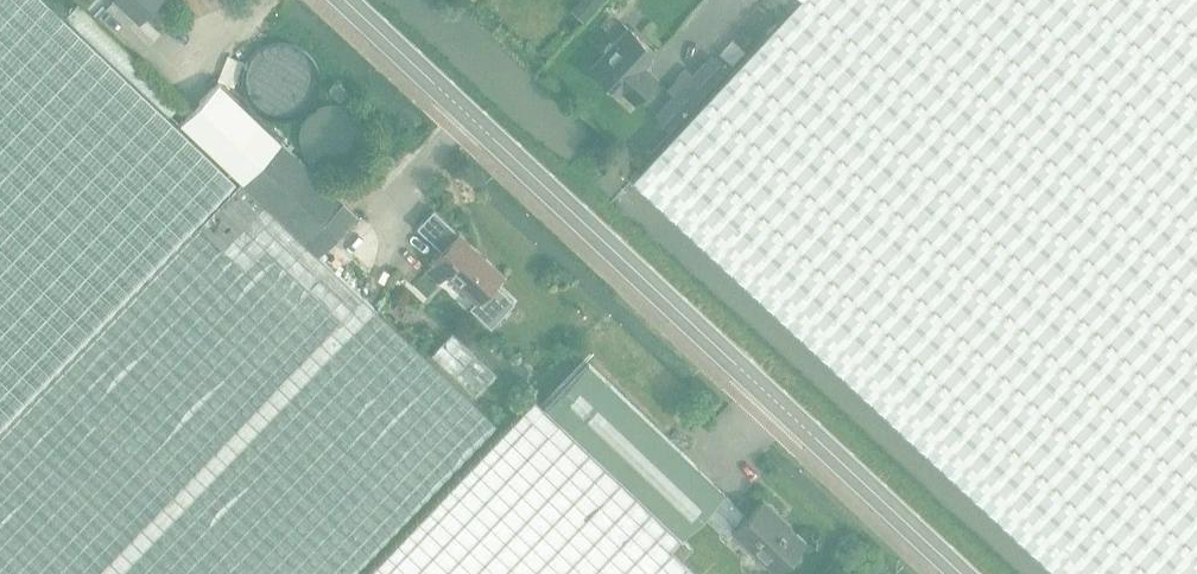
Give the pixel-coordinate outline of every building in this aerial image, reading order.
[(240,183),(239,182),(178,123),(176,126),(45,0),(0,0),(0,434),(240,183)] [(139,23),(160,0),(114,0),(139,23)] [(571,9),(584,20),(603,0),(579,0),(571,9)] [(633,186),(675,225),(733,280),(792,334),(875,412),(891,426),(894,429),(1050,573),(1196,573),(1196,0),(803,0),(633,186)] [(604,54),(591,68),(618,94),(622,90),(634,101),(655,78),(643,67),(655,53),(628,28),(615,43),(610,43),(604,49),(604,54)] [(321,80),(321,79),(320,72),(318,65),(314,57),(309,51),(302,46),(294,42),(287,40),(280,40),(267,43),(260,47),(253,52),(248,58),(245,64),(243,72),(242,80),(243,87),(246,95),(249,102),(254,107),(260,112),(267,116),(276,118),(283,119),(290,118),(296,116),(305,111),(309,107),(314,102),(318,95),(320,87),(321,80)] [(674,94),(670,98),(687,114),(728,70),(712,54),(693,74),(674,94)] [(338,100),(339,99),(347,92),(336,81),(328,90),(338,100)] [(178,123),(239,182),(279,141),(218,82),(178,123)] [(361,139),(361,138),(361,132),(359,127),(353,118),(350,114),(344,111),(338,109),(334,109),(328,109),(322,110),(313,116),(308,121),(306,126),(303,136),(304,143),(305,148),(310,157),(314,160),(319,163),(324,165),(330,167),(336,166),(342,165),(347,163),(352,159),(356,154),(359,149),(360,144),(361,139)] [(315,255),(355,214),(330,190),(321,180),(279,141),(239,182),(240,183),(315,255)] [(493,425),(355,293),(315,255),(240,183),(0,434),(0,573),(350,573),(493,425)] [(494,282),(496,280),(502,274),(457,232),(456,232),(432,210),(415,227),(440,250),(429,261),(431,263),(424,271),(438,284),(446,275),(474,301),(469,307),(490,327),(515,301),(494,282)] [(452,332),(432,354),(476,395),(498,373),(452,332)] [(724,537),(730,531),(746,514),(587,361),(544,407),(678,536),(700,514),(724,537)] [(678,536),(544,407),(532,397),(364,573),(697,573),(682,560),(692,550),(678,536)] [(759,500),(746,514),(730,531),(775,573),(804,543),(786,526),(784,525),(774,516),(775,515),(759,500)]
